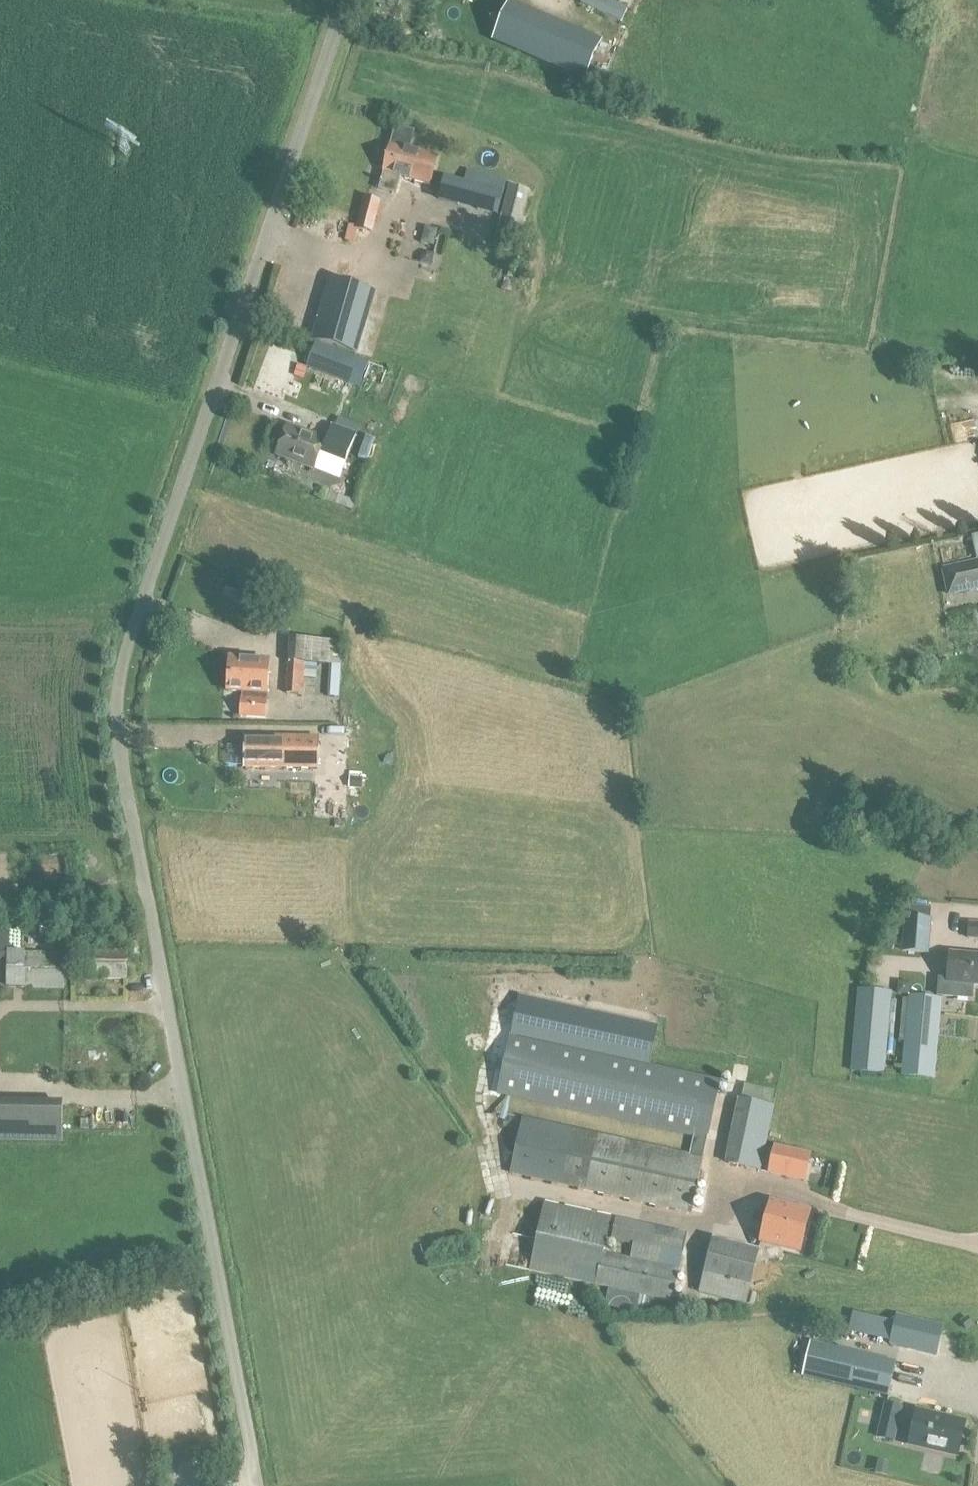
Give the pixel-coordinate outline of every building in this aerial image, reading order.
[(582,3),(621,21),(627,9),(608,0),(584,0),(582,3)] [(511,3),(494,40),(511,47),(528,10),(511,3)] [(511,47),(553,66),(570,28),(528,10),(511,47)] [(570,28),(553,66),(584,79),(600,42),(570,28)] [(381,190),(396,194),(400,177),(431,185),(438,156),(410,149),(414,132),(396,127),(384,172),(385,172),(381,190)] [(445,177),(439,201),(458,206),(464,183),(445,177)] [(509,186),(494,247),(496,247),(518,252),(526,219),(523,219),(530,191),(509,186)] [(364,197),(356,229),(373,234),(381,202),(364,197)] [(404,217),(402,227),(418,231),(421,222),(404,217)] [(421,256),(419,263),(432,267),(435,255),(435,254),(427,252),(421,256)] [(330,278),(312,340),(316,342),(358,354),(376,292),(330,278)] [(354,356),(316,342),(306,368),(307,369),(345,383),(354,356)] [(298,365),(294,376),(303,379),(307,369),(306,368),(298,365)] [(288,426),(277,456),(340,479),(347,462),(357,434),(333,425),(327,441),(288,426)] [(977,554),(977,531),(966,535),(972,556),(977,554)] [(948,597),(977,591),(977,560),(942,568),(948,597)] [(226,586),(222,594),(237,602),(241,594),(226,586)] [(343,642),(290,639),(286,695),(304,695),(306,663),(342,666),(343,642)] [(262,693),(267,693),(269,661),(230,659),(228,691),(244,692),(243,698),(242,698),(241,716),(266,717),(267,699),(262,699),(262,693)] [(246,767),(316,769),(317,737),(247,735),(246,767)] [(363,779),(351,778),(350,788),(362,789),(363,779)] [(908,906),(906,916),(906,917),(931,919),(932,908),(908,906)] [(902,952),(928,954),(931,921),(905,918),(902,952)] [(76,924),(76,940),(88,940),(88,925),(76,924)] [(969,924),(968,939),(977,940),(977,924),(969,924)] [(65,953),(9,952),(10,929),(0,929),(0,989),(65,990),(65,953)] [(127,951),(91,951),(91,979),(127,979),(127,951)] [(937,997),(973,1000),(974,985),(977,985),(977,956),(950,954),(948,978),(939,978),(937,997)] [(860,973),(852,1073),(885,1075),(893,976),(860,973)] [(899,982),(898,994),(910,995),(911,983),(899,982)] [(658,1026),(519,995),(510,1034),(650,1065),(658,1026)] [(909,996),(902,1076),(935,1079),(937,1053),(941,1053),(942,1038),(939,1038),(942,999),(909,996)] [(510,1034),(497,1095),(708,1141),(722,1080),(650,1065),(510,1034)] [(724,1164),(760,1171),(774,1106),(738,1098),(724,1164)] [(0,1107),(0,1140),(63,1141),(63,1108),(0,1107)] [(704,1157),(574,1129),(522,1118),(510,1174),(562,1186),(692,1214),(704,1157)] [(805,1182),(811,1153),(775,1145),(768,1173),(805,1182)] [(613,1217),(577,1209),(544,1202),(531,1272),(595,1286),(603,1252),(607,1253),(609,1240),(613,1217)] [(801,1252),(810,1212),(771,1202),(761,1242),(801,1252)] [(613,1217),(609,1240),(633,1245),(633,1242),(683,1252),(686,1233),(613,1217)] [(746,1306),(760,1250),(713,1238),(699,1293),(746,1306)] [(633,1242),(633,1245),(630,1258),(680,1268),(683,1252),(633,1242)] [(630,1258),(607,1253),(603,1252),(595,1286),(608,1289),(605,1307),(647,1316),(651,1298),(673,1303),(680,1268),(630,1258)] [(847,1312),(845,1331),(883,1335),(885,1315),(847,1312)] [(895,1317),(890,1342),(890,1346),(936,1356),(942,1326),(895,1317)] [(974,1325),(968,1317),(961,1322),(967,1331),(974,1325)] [(888,1395),(896,1362),(811,1342),(803,1376),(888,1395)] [(929,1373),(925,1386),(905,1381),(899,1404),(946,1417),(956,1380),(929,1373)] [(902,1407),(885,1403),(880,1427),(897,1430),(902,1407)] [(918,1411),(910,1445),(959,1456),(966,1423),(918,1411)]
